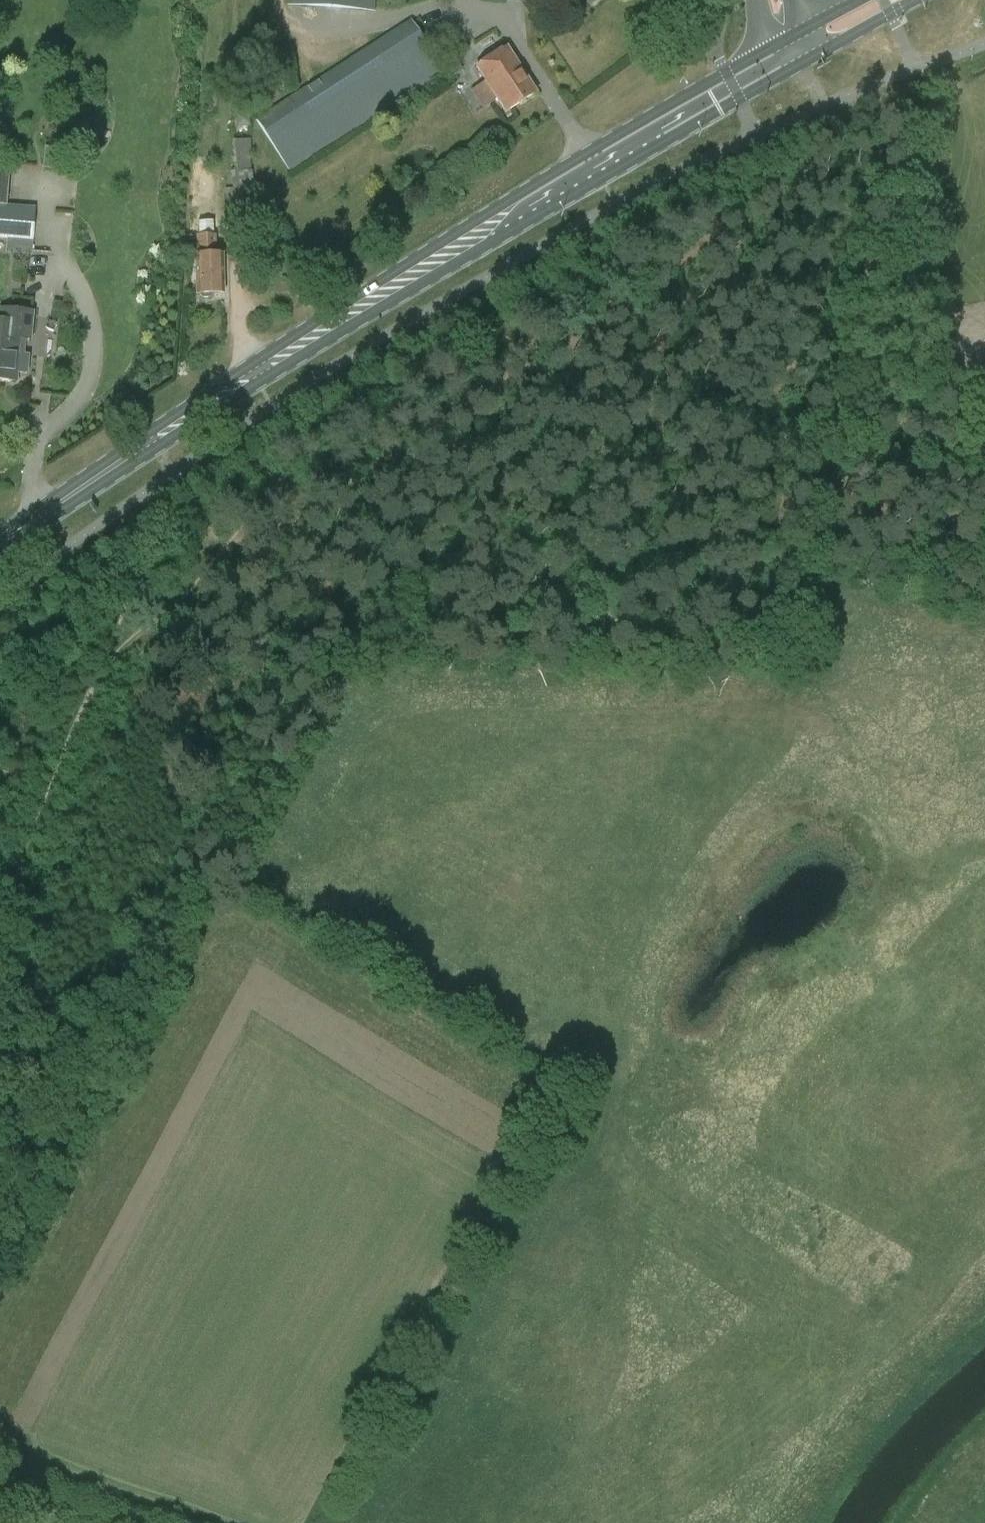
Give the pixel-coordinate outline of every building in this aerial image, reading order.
[(376,0),(288,0),(287,6),(375,12),(376,0)] [(291,172),(445,71),(411,19),(256,118),(291,172)] [(482,108),(497,99),(506,112),(536,92),(507,48),(477,68),(486,81),(471,91),(482,108)] [(252,190),(253,190),(251,141),(235,141),(238,188),(238,189),(252,190)] [(39,208),(7,204),(10,162),(0,162),(0,239),(36,243),(39,208)] [(191,171),(189,231),(212,232),(213,204),(212,204),(214,172),(191,171)] [(238,189),(238,188),(226,189),(227,210),(254,211),(252,190),(238,189)] [(198,297),(224,296),(223,255),(215,255),(215,236),(198,237),(199,257),(197,257),(198,297)] [(1,321),(0,321),(0,381),(15,382),(16,374),(28,376),(30,355),(25,354),(26,340),(30,341),(33,313),(2,310),(1,321)]
